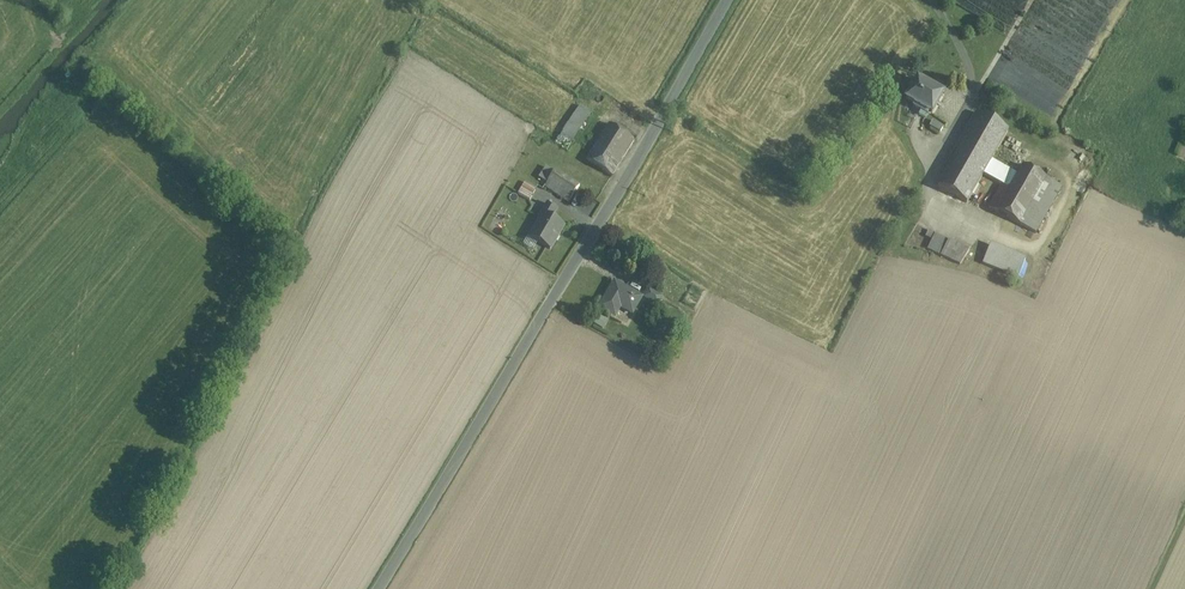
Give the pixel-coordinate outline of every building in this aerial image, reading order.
[(943,94),(917,79),(906,99),(914,104),(913,107),(920,111),(922,108),(932,114),(943,94)] [(581,106),(557,141),(569,149),(592,113),(581,106)] [(968,127),(950,159),(952,161),(938,187),(967,203),(983,174),(1002,185),(989,208),(996,212),(1022,167),(996,152),(1008,131),(984,117),(976,131),(968,127)] [(943,127),(933,121),(929,126),(940,133),(943,127)] [(634,140),(609,124),(586,159),(611,176),(634,140)] [(1022,167),(996,212),(1019,226),(1045,180),(1022,167)] [(556,170),(555,170),(545,185),(545,186),(569,202),(579,186),(556,170)] [(1045,180),(1019,226),(1036,235),(1062,189),(1045,180)] [(536,189),(525,182),(518,194),(529,201),(536,189)] [(547,204),(539,217),(540,218),(531,234),(539,239),(537,242),(550,250),(564,226),(552,219),(557,209),(547,204)] [(949,242),(935,235),(928,250),(942,257),(949,242)] [(968,251),(949,242),(942,257),(941,258),(960,267),(968,251)] [(1025,259),(989,245),(981,265),(1017,280),(1025,259)] [(641,299),(614,284),(599,309),(611,316),(617,306),(632,315),(641,299)] [(661,299),(648,292),(644,298),(657,305),(661,299)]
